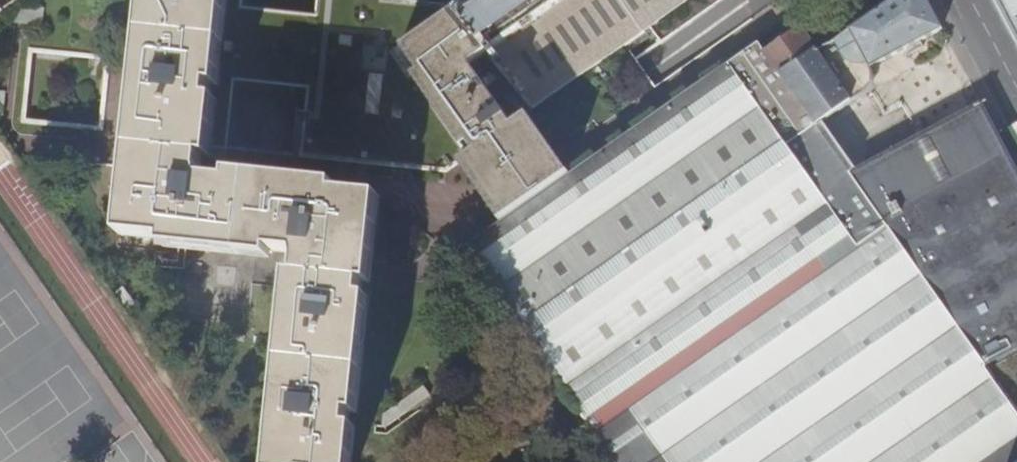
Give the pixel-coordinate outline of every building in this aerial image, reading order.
[(18,0),(0,0),(0,12),(18,0)] [(120,236),(299,254),(278,461),(345,461),(373,196),(205,177),(211,148),(227,149),(234,80),(309,88),(302,157),(447,172),(469,157),(510,216),(564,178),(522,118),(513,125),(471,64),(488,53),(457,9),(453,3),(391,0),(318,0),(316,16),(241,8),(242,0),(150,0),(120,236)] [(488,53),(530,112),(690,0),(471,0),(457,9),(488,53)] [(849,34),(870,68),(942,29),(927,0),(898,0),(849,34)] [(1016,29),(1016,0),(1001,0),(1016,29)]
